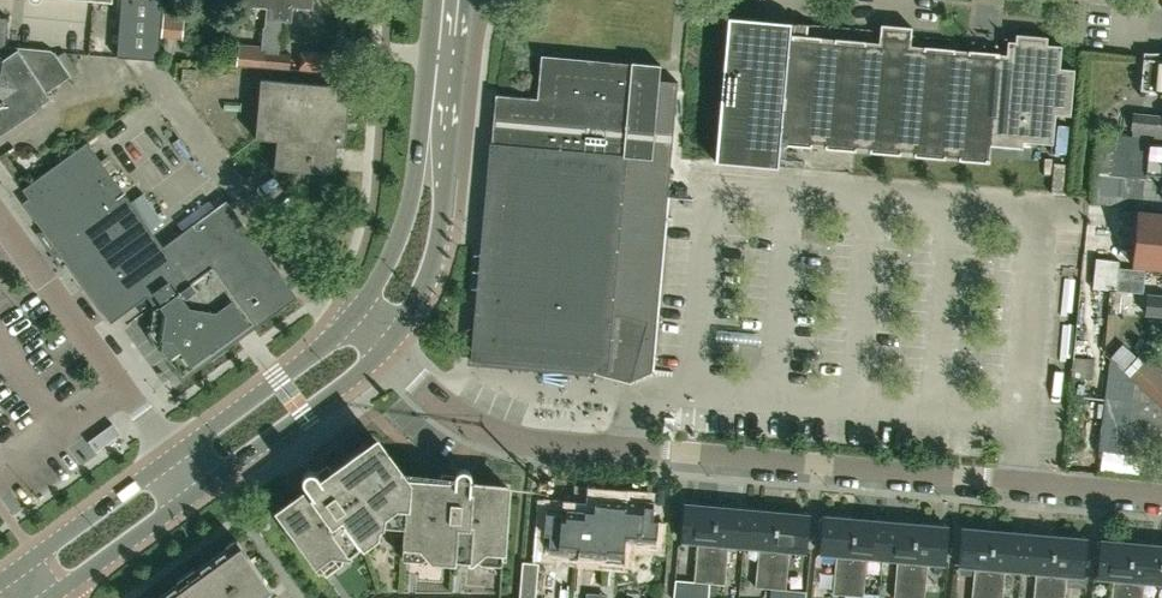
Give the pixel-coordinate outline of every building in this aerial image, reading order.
[(117,56),(137,58),(161,59),(162,36),(164,8),(165,0),(121,0),(117,56)] [(284,0),(247,0),(246,3),(269,5),(265,46),(241,44),(239,64),(278,67),(279,52),(282,20),(284,0)] [(283,20),(293,21),(294,5),(313,7),(313,0),(284,0),(282,20),(283,20)] [(164,8),(162,36),(182,37),(184,9),(164,8)] [(49,51),(19,48),(5,45),(8,16),(0,15),(0,47),(49,51)] [(780,144),(988,163),(990,143),(1022,146),(1023,139),(1054,142),(1057,113),(1070,114),(1075,69),(1060,67),(1062,45),(1047,43),(1048,35),(1018,32),(1017,40),(1009,39),(1008,53),(912,44),(913,26),(898,25),(882,23),(880,41),(807,34),(808,24),(772,21),(728,17),(715,161),(778,167),(780,144)] [(49,51),(0,47),(0,132),(52,98),(48,93),(70,79),(56,57),(49,51)] [(316,73),(318,52),(301,49),(299,72),(316,73)] [(1147,53),(1147,51),(1145,51),(1141,87),(1161,89),(1161,55),(1147,53)] [(279,52),(278,67),(292,68),(293,54),(279,52)] [(318,52),(316,73),(329,75),(330,54),(318,52)] [(541,54),(538,90),(597,94),(600,59),(541,54)] [(600,59),(597,94),(657,99),(659,80),(660,65),(600,59)] [(347,145),(353,84),(262,78),(257,138),(279,140),(277,168),(337,173),(340,144),(347,145)] [(477,343),(475,358),(568,366),(616,379),(629,382),(631,383),(631,380),(653,370),(668,193),(678,81),(669,80),(659,80),(657,99),(597,94),(538,90),(537,98),(497,94),(493,143),(477,343)] [(1161,139),(1161,114),(1134,111),(1132,127),(1131,135),(1161,139)] [(1131,135),(1097,133),(1090,202),(1161,209),(1161,139),(1131,135)] [(95,149),(89,142),(24,190),(37,208),(47,221),(72,257),(114,313),(150,287),(163,304),(156,332),(184,370),(287,293),(283,288),(289,284),(228,200),(165,247),(95,149)] [(1090,202),(1090,203),(1123,209),(1120,235),(1135,237),(1132,263),(1161,266),(1161,209),(1090,202)] [(1116,290),(1119,267),(1119,260),(1094,258),(1091,288),(1116,290)] [(1147,293),(1145,313),(1161,314),(1161,295),(1147,293)] [(1134,380),(1152,360),(1144,352),(1125,372),(1134,380)] [(1160,455),(1161,440),(1161,406),(1161,404),(1152,396),(1143,388),(1134,380),(1125,372),(1111,359),(1109,374),(1099,448),(1160,455)] [(1143,388),(1161,368),(1152,360),(1134,380),(1143,388)] [(1161,385),(1161,369),(1161,368),(1143,388),(1152,396),(1161,385)] [(567,391),(570,373),(552,370),(549,388),(567,391)] [(1161,403),(1161,385),(1152,396),(1161,404),(1161,403)] [(112,424),(89,441),(96,451),(110,440),(119,434),(115,427),(112,424)] [(380,478),(361,452),(331,473),(328,469),(319,475),(318,473),(317,472),(316,471),(314,471),(312,471),(311,471),(309,471),(308,472),(306,474),(305,476),(304,478),(304,479),(304,480),(305,481),(305,483),(309,488),(280,510),(325,572),(380,533),(380,528),(384,525),(385,523),(405,525),(403,556),(503,564),(509,487),(473,485),(473,477),(473,476),(472,474),(471,472),(469,471),(468,470),(465,469),(464,469),(462,470),(460,471),(459,472),(458,473),(457,474),(456,476),(456,478),(445,477),(445,483),(380,478)] [(652,521),(654,501),(595,497),(594,511),(548,507),(545,534),(550,534),(549,554),(608,559),(609,540),(657,544),(659,522),(652,521)] [(718,506),(687,504),(684,540),(697,541),(693,582),(697,582),(696,597),(708,597),(709,583),(712,583),(718,506)] [(745,545),(748,509),(718,506),(712,583),(724,584),(728,544),(745,545)] [(772,588),(778,511),(748,509),(745,545),(759,546),(755,587),(772,588)] [(778,511),(772,588),(785,589),(789,549),(806,550),(809,514),(778,511)] [(849,595),(856,518),(825,516),(822,552),(836,553),(832,594),(849,595)] [(883,557),(886,521),(856,518),(849,595),(863,596),(866,556),(883,557)] [(916,523),(886,521),(883,557),(897,558),(893,597),(910,597),(916,523)] [(910,597),(924,597),(927,561),(944,562),(947,526),(916,523),(910,597)] [(994,531),(963,528),(960,564),(974,565),(971,597),(988,597),(994,531)] [(1024,533),(994,531),(988,597),(1002,597),(1005,568),(1021,569),(1024,533)] [(1054,536),(1024,533),(1021,569),(1036,571),(1033,597),(1049,597),(1054,536)] [(1066,573),(1082,575),(1085,539),(1054,536),(1049,597),(1064,597),(1066,573)] [(273,588),(239,540),(158,597),(259,597),(273,588)] [(1111,597),(1126,597),(1131,543),(1100,540),(1097,576),(1113,577),(1111,597)] [(1161,545),(1131,543),(1126,597),(1143,597),(1144,580),(1158,581),(1161,545)] [(539,563),(523,561),(520,597),(537,597),(539,563)]
